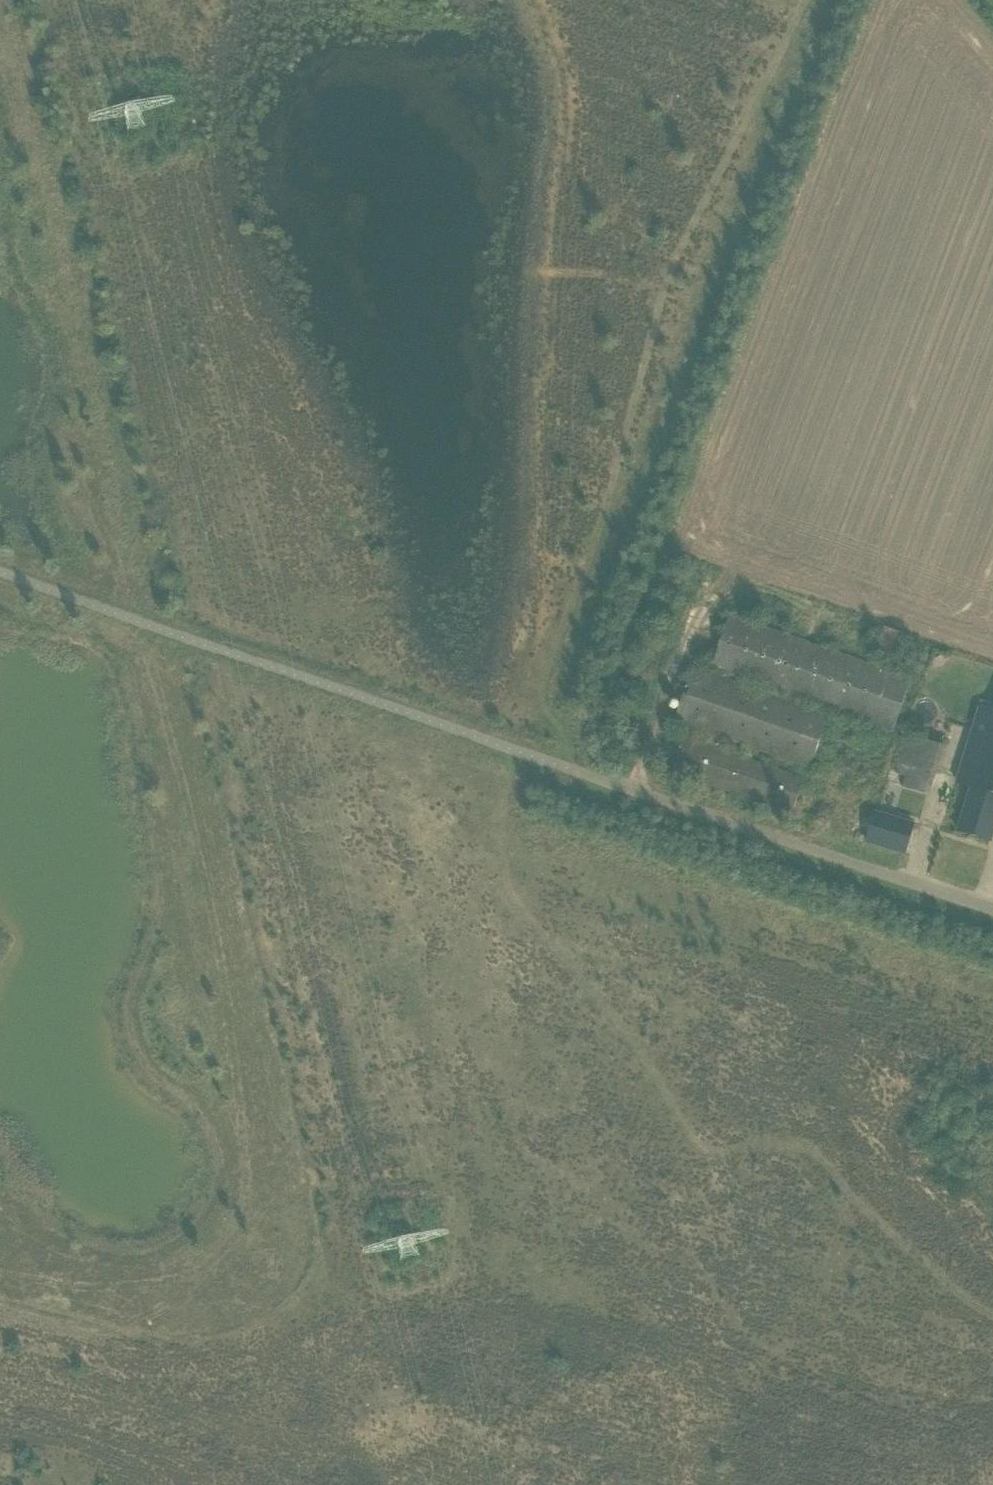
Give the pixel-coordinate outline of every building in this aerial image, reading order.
[(694,665),(692,668),(674,722),(710,734),(707,743),(684,735),(671,771),(792,813),(805,777),(717,747),(719,739),(810,770),(830,713),(734,680),(735,677),(893,732),(912,678),(729,615),(711,669),(728,675),(727,677),(694,665)] [(892,662),(903,634),(884,627),(874,655),(892,662)] [(979,874),(992,826),(992,714),(987,734),(968,728),(964,741),(969,742),(943,832),(957,836),(948,865),(979,874)] [(904,774),(900,785),(931,794),(946,744),(907,733),(896,772),(904,774)] [(905,853),(914,824),(875,813),(867,841),(905,853)]
